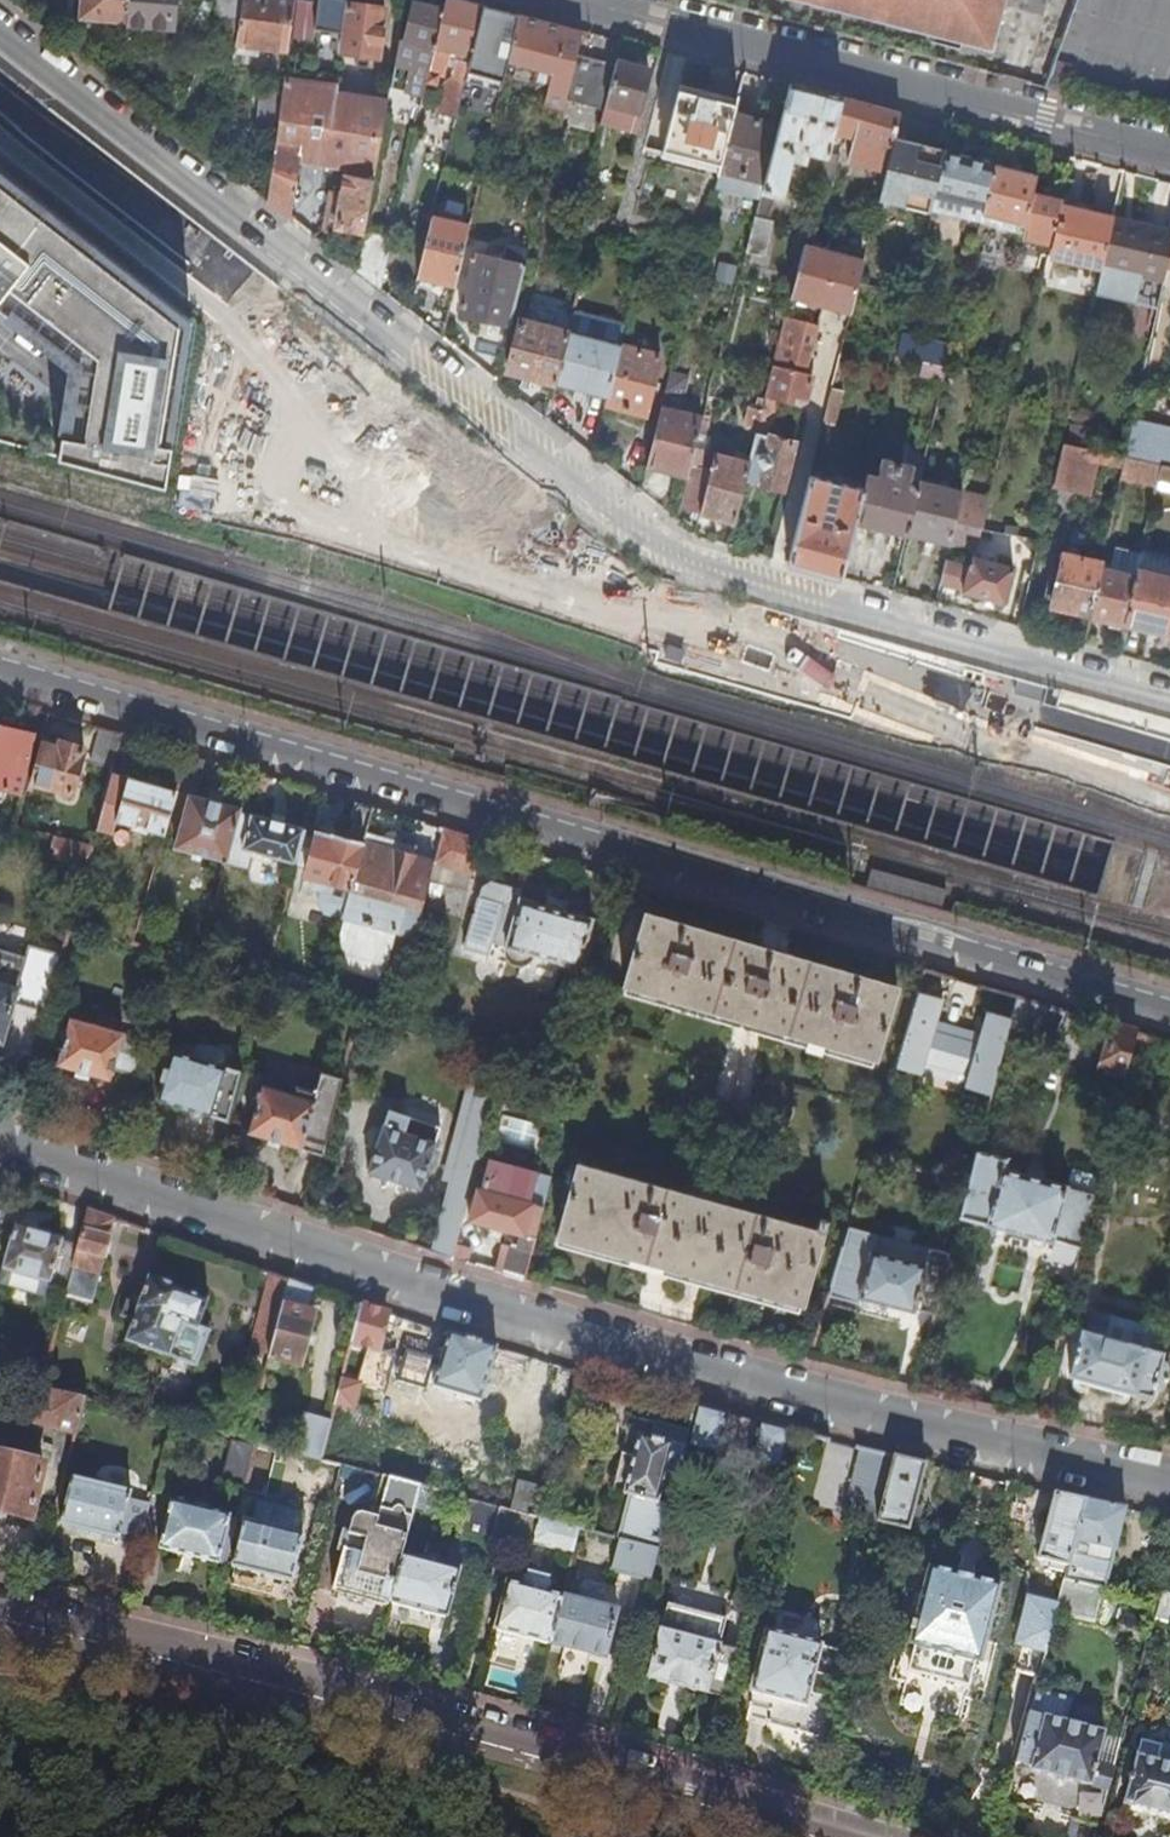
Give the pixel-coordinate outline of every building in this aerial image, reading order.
[(78,17),(125,21),(128,0),(80,0),(78,17)] [(125,21),(170,25),(172,0),(128,0),(125,21)] [(288,49),(294,0),(243,0),(240,18),(235,51),(258,54),(260,45),(288,49)] [(312,0),(296,0),(292,36),(311,39),(317,1),(312,0)] [(436,112),(455,117),(482,4),(466,0),(446,0),(443,9),(433,50),(428,71),(442,75),(448,49),(464,53),(461,61),(458,61),(454,74),(444,81),(436,112)] [(995,49),(1007,0),(807,0),(995,49)] [(1029,83),(1049,87),(1059,60),(1080,0),(1051,0),(1029,83)] [(385,9),(347,2),(340,51),(356,53),(355,64),(368,66),(370,55),(378,56),(382,31),(387,31),(388,24),(383,23),(385,9)] [(400,40),(394,60),(410,65),(405,89),(423,93),(428,71),(433,50),(443,9),(419,3),(417,13),(411,11),(404,41),(400,40)] [(519,14),(507,61),(552,73),(545,103),(564,108),(583,30),(549,22),(519,14)] [(235,51),(240,18),(220,15),(213,60),(233,63),(235,51)] [(648,68),(616,60),(605,103),(637,112),(648,68)] [(1071,93),(1078,66),(1059,60),(1049,87),(1071,93)] [(334,91),(357,95),(361,71),(337,68),(335,83),(334,91)] [(364,229),(387,100),(357,95),(334,91),(335,83),(284,76),(282,91),(277,131),(268,202),(294,223),(297,218),(296,216),(298,204),(293,203),(299,163),(346,170),(341,196),(331,194),(329,206),(327,206),(323,229),(326,232),(336,234),(337,228),(363,232),(364,229)] [(762,189),(774,192),(783,195),(790,160),(806,164),(810,153),(825,157),(827,151),(832,131),(840,98),(815,91),(788,84),(778,125),(763,182),(762,189)] [(258,129),(277,131),(282,91),(263,89),(258,129)] [(662,157),(719,172),(720,170),(733,113),(735,106),(678,91),(662,157)] [(853,162),(886,170),(894,136),(900,113),(869,105),(840,98),(832,131),(858,139),(853,162)] [(637,112),(605,103),(600,122),(638,131),(643,113),(637,112)] [(455,117),(436,112),(433,122),(453,127),(455,117)] [(720,170),(763,182),(778,125),(733,113),(720,170)] [(945,149),(940,148),(938,158),(901,149),(903,139),(894,136),(886,170),(879,199),(930,212),(931,210),(934,194),(945,151),(945,149)] [(938,158),(940,148),(903,139),(901,149),(938,158)] [(818,188),(830,191),(840,155),(827,151),(825,157),(818,188)] [(934,194),(952,199),(966,203),(964,214),(981,219),(982,214),(993,164),(945,151),(934,194)] [(993,164),(982,214),(1025,226),(1021,240),(1051,247),(1054,233),(1060,207),(1031,199),(1036,176),(993,164)] [(72,368),(57,459),(116,475),(163,489),(168,457),(180,384),(190,322),(0,173),(0,312),(72,368)] [(828,198),(830,191),(818,188),(810,220),(823,224),(830,199),(828,198)] [(766,227),(774,192),(762,189),(745,256),(763,261),(770,229),(766,227)] [(948,214),(952,199),(934,194),(931,210),(948,214)] [(1048,256),(1101,269),(1102,266),(1113,218),(1061,205),(1060,207),(1054,233),(1051,247),(1048,256)] [(1023,232),(1025,226),(982,214),(981,219),(980,222),(1023,232)] [(454,285),(468,226),(431,216),(417,276),(454,285)] [(1169,254),(1169,231),(1113,218),(1102,266),(1164,280),(1167,268),(1169,254)] [(650,232),(615,223),(596,219),(592,234),(647,248),(650,232)] [(1051,247),(1021,240),(1017,256),(1039,262),(1040,259),(1047,260),(1048,256),(1051,247)] [(795,300),(841,311),(854,260),(794,245),(782,294),(780,302),(793,306),(795,300)] [(459,313),(510,326),(525,266),(473,254),(459,313)] [(1131,297),(1159,304),(1164,280),(1102,266),(1101,269),(1100,275),(1128,282),(1132,285),(1133,288),(1133,291),(1131,297)] [(552,323),(558,301),(534,295),(529,317),(552,323)] [(805,373),(818,325),(786,317),(766,397),(779,401),(799,406),(808,401),(813,382),(806,380),(807,374),(805,373)] [(507,372),(553,384),(555,385),(568,333),(567,332),(521,320),(507,372)] [(620,346),(568,333),(555,385),(607,399),(620,346)] [(901,334),(896,354),(923,361),(924,361),(946,366),(947,363),(951,347),(951,345),(901,334)] [(661,357),(621,347),(620,346),(607,399),(605,405),(607,405),(646,415),(661,357)] [(921,373),(943,378),(946,366),(924,361),(921,373)] [(831,388),(823,420),(836,423),(843,391),(831,388)] [(661,406),(680,411),(684,394),(665,390),(661,406)] [(545,418),(548,406),(535,397),(528,405),(545,418)] [(749,463),(745,479),(782,490),(794,443),(770,437),(779,401),(766,397),(763,410),(758,429),(749,463)] [(703,417),(680,411),(661,406),(646,465),(688,475),(699,433),(703,417)] [(758,429),(763,410),(749,406),(744,425),(758,429)] [(1134,419),(1126,457),(1160,464),(1169,467),(1169,427),(1134,419)] [(1073,426),(1068,444),(1089,449),(1093,430),(1073,426)] [(680,507),(735,522),(745,479),(749,463),(716,453),(712,469),(703,467),(711,437),(699,433),(688,475),(680,507)] [(1068,444),(1065,444),(1055,485),(1091,494),(1099,463),(1123,469),(1126,457),(1089,449),(1068,444)] [(1122,476),(1156,484),(1157,477),(1160,464),(1126,457),(1123,469),(1122,476)] [(856,520),(907,534),(920,480),(922,470),(885,460),(880,477),(867,474),(863,489),(856,520)] [(1160,464),(1157,477),(1169,480),(1169,467),(1160,464)] [(831,480),(810,475),(788,563),(821,572),(842,578),(856,520),(863,489),(843,484),(831,528),(820,525),(831,480)] [(963,493),(963,492),(920,480),(907,534),(950,546),(955,524),(963,493)] [(991,499),(990,499),(963,493),(955,524),(980,529),(983,530),(991,499)] [(955,524),(950,546),(973,551),(980,529),(955,524)] [(1053,565),(1047,591),(1055,594),(1051,606),(1091,615),(1092,615),(1102,570),(1104,563),(1102,563),(1088,559),(1090,551),(1079,549),(1077,557),(1064,553),(1061,568),(1053,565)] [(1140,553),(1134,578),(1124,622),(1169,634),(1169,561),(1140,553)] [(946,560),(941,584),(963,591),(962,592),(1004,604),(1015,568),(972,556),(969,567),(946,560)] [(1124,622),(1134,578),(1102,570),(1092,615),(1124,622)] [(1055,594),(1047,591),(1044,604),(1051,606),(1055,594)] [(0,724),(0,787),(20,792),(35,734),(0,724)] [(93,762),(113,768),(122,734),(102,728),(93,762)] [(59,746),(41,742),(30,781),(71,793),(85,748),(61,741),(59,746)] [(179,761),(185,763),(188,752),(182,751),(179,761)] [(165,834),(178,790),(112,771),(97,828),(114,834),(118,820),(134,825),(133,827),(147,831),(148,829),(165,834)] [(190,793),(178,790),(165,834),(162,843),(176,846),(228,859),(241,810),(242,808),(196,795),(190,793)] [(228,859),(228,862),(245,867),(250,850),(289,860),(287,869),(293,870),(296,862),(303,835),(305,828),(241,810),(228,859)] [(444,827),(436,861),(472,872),(481,838),(444,827)] [(364,843),(364,841),(333,832),(332,836),(321,833),(316,835),(315,838),(303,835),(296,862),(308,866),(305,875),(314,877),(311,888),(321,891),(318,903),(325,911),(344,916),(364,843)] [(93,844),(55,834),(50,857),(86,866),(93,844)] [(392,850),(364,843),(344,916),(345,917),(398,931),(417,855),(393,848),(392,850)] [(86,866),(50,857),(41,896),(76,905),(86,866)] [(872,869),(866,888),(943,911),(948,891),(872,869)] [(593,918),(520,896),(505,945),(579,967),(593,918)] [(139,926),(147,929),(153,908),(145,905),(139,926)] [(708,1091),(876,1140),(898,1064),(877,1058),(898,986),(645,912),(624,984),(604,978),(584,1055),(708,1091)] [(135,942),(138,929),(123,925),(119,937),(135,942)] [(201,963),(203,954),(195,952),(192,960),(201,963)] [(0,962),(0,1039),(3,1040),(23,968),(0,962)] [(282,972),(268,967),(264,983),(278,988),(282,972)] [(1018,995),(1007,1036),(1055,1049),(1066,1010),(1018,995)] [(137,1073),(145,1040),(124,1034),(124,1032),(72,1017),(59,1063),(111,1079),(115,1067),(137,1073)] [(1104,1073),(1125,1079),(1133,1048),(1137,1032),(1114,1025),(1103,1065),(1106,1066),(1104,1073)] [(1133,1048),(1169,1059),(1169,1042),(1137,1032),(1133,1048)] [(159,1097),(228,1119),(241,1071),(224,1066),(226,1055),(222,1048),(202,1042),(195,1046),(192,1056),(173,1050),(159,1097)] [(249,1130),(324,1152),(344,1076),(323,1070),(317,1092),(298,1086),(296,1094),(262,1084),(249,1130)] [(411,1115),(391,1109),(386,1122),(385,1122),(369,1169),(421,1188),(437,1140),(406,1129),(411,1115)] [(501,1136),(524,1145),(531,1126),(508,1117),(501,1136)] [(1054,1239),(1081,1247),(1095,1194),(1067,1186),(1004,1169),(1007,1158),(978,1150),(960,1218),(1053,1242),(1054,1239)] [(472,1185),(479,1187),(480,1186),(482,1186),(490,1158),(480,1155),(475,1173),(472,1185)] [(538,1171),(490,1158),(482,1186),(480,1186),(479,1187),(471,1219),(522,1234),(519,1245),(514,1244),(506,1274),(526,1280),(556,1161),(542,1156),(538,1171)] [(818,1229),(580,1162),(558,1236),(804,1304),(828,1220),(821,1218),(818,1229)] [(67,1293),(67,1295),(93,1302),(116,1219),(90,1210),(80,1245),(67,1293)] [(51,1288),(67,1293),(80,1245),(17,1227),(5,1267),(4,1270),(0,1284),(48,1298),(51,1288)] [(936,1314),(951,1253),(930,1248),(926,1264),(874,1250),(878,1235),(850,1227),(830,1296),(859,1304),(861,1297),(915,1311),(916,1308),(936,1314)] [(252,1348),(272,1355),(291,1280),(272,1273),(252,1348)] [(184,1289),(150,1277),(139,1306),(141,1307),(129,1341),(199,1366),(212,1330),(200,1326),(209,1299),(187,1291),(184,1289)] [(272,1355),(271,1358),(301,1367),(316,1313),(309,1311),(315,1288),(291,1280),(272,1355)] [(362,1304),(352,1342),(378,1348),(389,1313),(362,1304)] [(1165,1338),(1167,1338),(1168,1334),(1164,1329),(1111,1314),(1107,1327),(1105,1334),(1159,1349),(1161,1342),(1165,1338)] [(1167,1338),(1165,1338),(1161,1342),(1159,1349),(1105,1334),(1107,1327),(1089,1322),(1087,1329),(1082,1328),(1070,1373),(1139,1392),(1140,1389),(1154,1393),(1156,1385),(1163,1387),(1169,1360),(1169,1339),(1167,1338)] [(499,1347),(452,1333),(442,1364),(417,1356),(411,1378),(435,1386),(435,1387),(457,1394),(460,1399),(473,1403),(478,1400),(482,1401),(499,1347)] [(362,1384),(343,1378),(336,1404),(355,1409),(362,1384)] [(36,1423),(77,1434),(86,1399),(43,1387),(29,1383),(25,1401),(41,1405),(36,1423)] [(728,1413),(697,1405),(690,1431),(686,1448),(717,1456),(728,1413)] [(321,1461),(332,1420),(308,1414),(298,1455),(321,1461)] [(660,1550),(671,1505),(659,1502),(668,1468),(680,1472),(686,1448),(690,1431),(657,1422),(652,1438),(640,1435),(634,1457),(624,1454),(614,1492),(632,1497),(621,1539),(622,1539),(660,1550)] [(749,1464),(782,1473),(793,1431),(760,1422),(749,1464)] [(233,1470),(249,1474),(257,1443),(249,1441),(240,1439),(233,1470)] [(896,1456),(862,1448),(846,1513),(879,1522),(896,1456)] [(33,1517),(45,1464),(0,1454),(0,1510),(33,1517)] [(896,1456),(879,1522),(910,1530),(926,1463),(896,1456)] [(142,1541),(151,1503),(132,1498),(133,1493),(67,1476),(55,1523),(121,1540),(122,1536),(142,1541)] [(404,1555),(422,1487),(384,1478),(376,1505),(388,1509),(384,1522),(359,1515),(357,1515),(354,1517),(353,1518),(333,1591),(392,1606),(404,1555)] [(521,1490),(515,1511),(543,1518),(548,1497),(521,1490)] [(1037,1559),(1068,1567),(1085,1500),(1054,1494),(1037,1559)] [(501,1508),(467,1498),(456,1537),(491,1546),(493,1542),(501,1508)] [(1104,1588),(1105,1588),(1126,1509),(1085,1500),(1068,1567),(1065,1578),(1104,1588)] [(160,1549),(227,1565),(239,1518),(172,1502),(160,1549)] [(517,1537),(574,1553),(580,1529),(543,1518),(515,1511),(501,1508),(493,1542),(514,1547),(517,1537)] [(239,1518),(227,1565),(292,1581),(304,1534),(239,1518)] [(876,1539),(891,1542),(893,1532),(878,1528),(876,1539)] [(614,1568),(653,1579),(660,1550),(622,1539),(614,1568)] [(460,1570),(404,1555),(392,1606),(389,1617),(444,1632),(460,1570)] [(1001,1585),(930,1566),(921,1602),(915,1600),(913,1607),(919,1609),(910,1644),(917,1646),(911,1670),(969,1685),(976,1661),(982,1662),(1001,1585)] [(495,1629),(552,1644),(564,1596),(549,1592),(553,1575),(526,1568),(521,1585),(507,1581),(495,1629)] [(1103,1591),(1104,1588),(1065,1578),(1058,1606),(1056,1613),(1095,1623),(1096,1620),(1094,1619),(1101,1591),(1103,1591)] [(1161,1592),(1159,1601),(1155,1619),(1169,1623),(1169,1594),(1161,1592)] [(564,1596),(552,1644),(606,1658),(618,1610),(564,1596)] [(1058,1606),(1031,1598),(1028,1597),(1016,1644),(1047,1652),(1056,1613),(1058,1606)] [(650,1678),(725,1698),(739,1644),(722,1639),(728,1618),(669,1604),(650,1678)] [(773,1706),(769,1722),(826,1737),(848,1652),(823,1645),(823,1644),(767,1630),(763,1646),(753,1644),(748,1666),(757,1669),(751,1690),(767,1695),(773,1706)] [(745,1716),(769,1722),(773,1706),(767,1695),(751,1690),(745,1716)] [(1030,1714),(1018,1763),(1033,1768),(1032,1770),(1092,1786),(1110,1791),(1116,1768),(1098,1763),(1105,1731),(1099,1729),(1104,1712),(1101,1706),(1082,1701),(1076,1704),(1075,1708),(1071,1723),(1046,1716),(1045,1718),(1030,1714)] [(1141,1740),(1125,1803),(1169,1816),(1169,1748),(1141,1740)]
